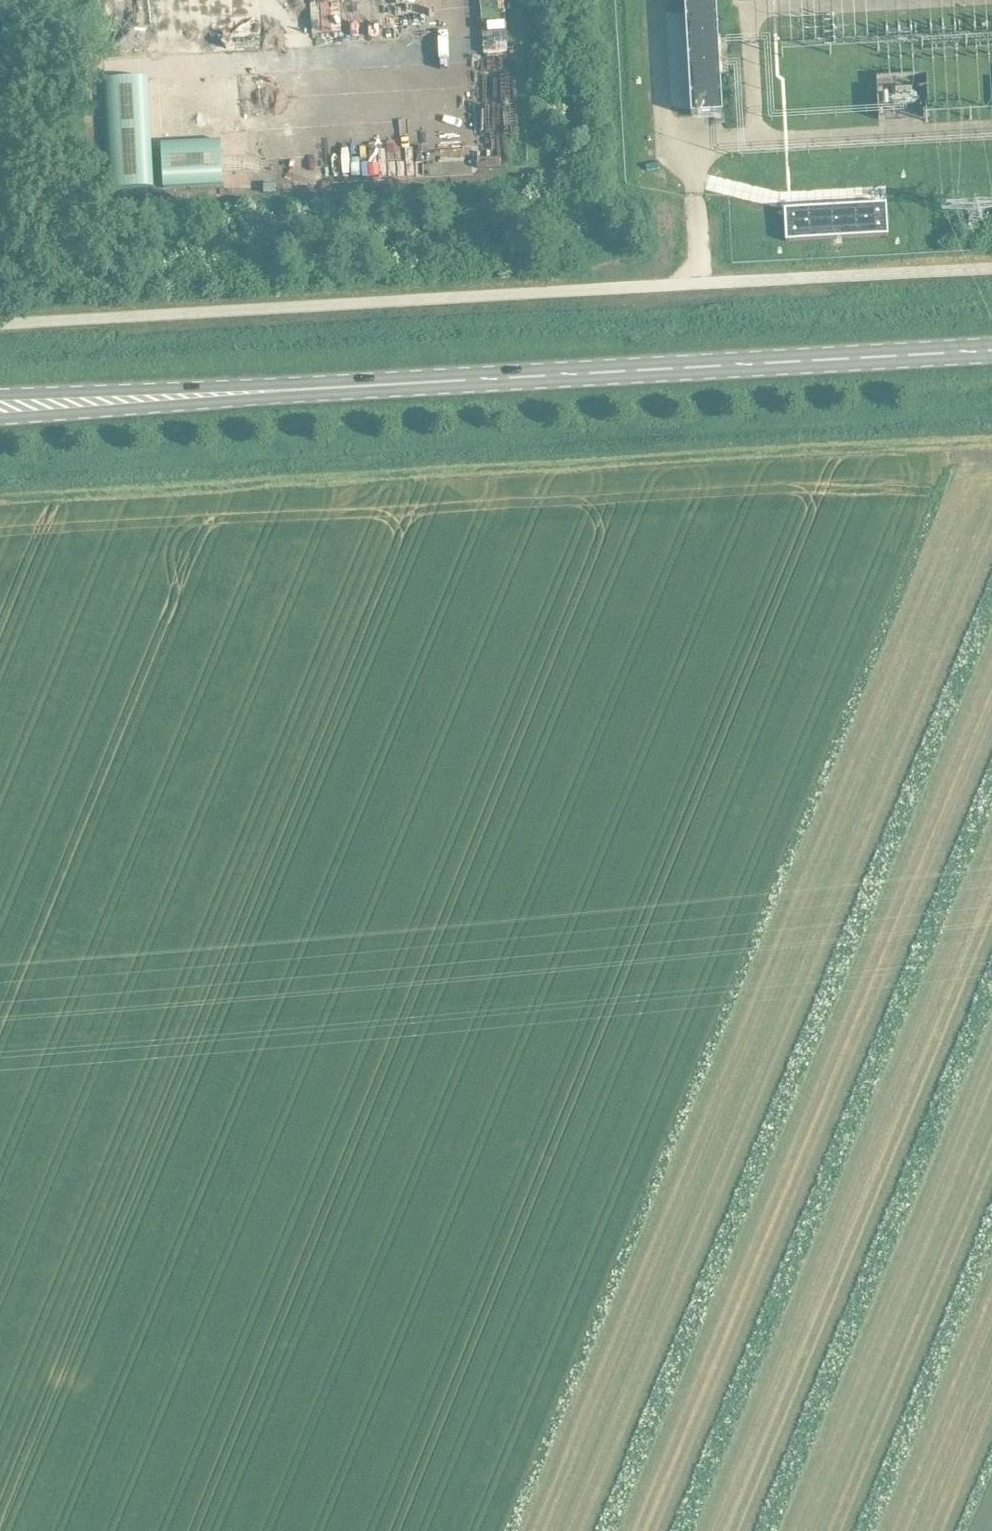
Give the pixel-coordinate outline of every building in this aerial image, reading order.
[(721,113),(718,69),(717,45),(714,0),(686,0),(692,114),(721,113)] [(153,187),(147,77),(103,80),(109,190),(153,187)] [(220,140),(160,144),(163,187),(223,184),(220,140)] [(886,203),(783,209),(785,241),(888,236),(886,203)]
